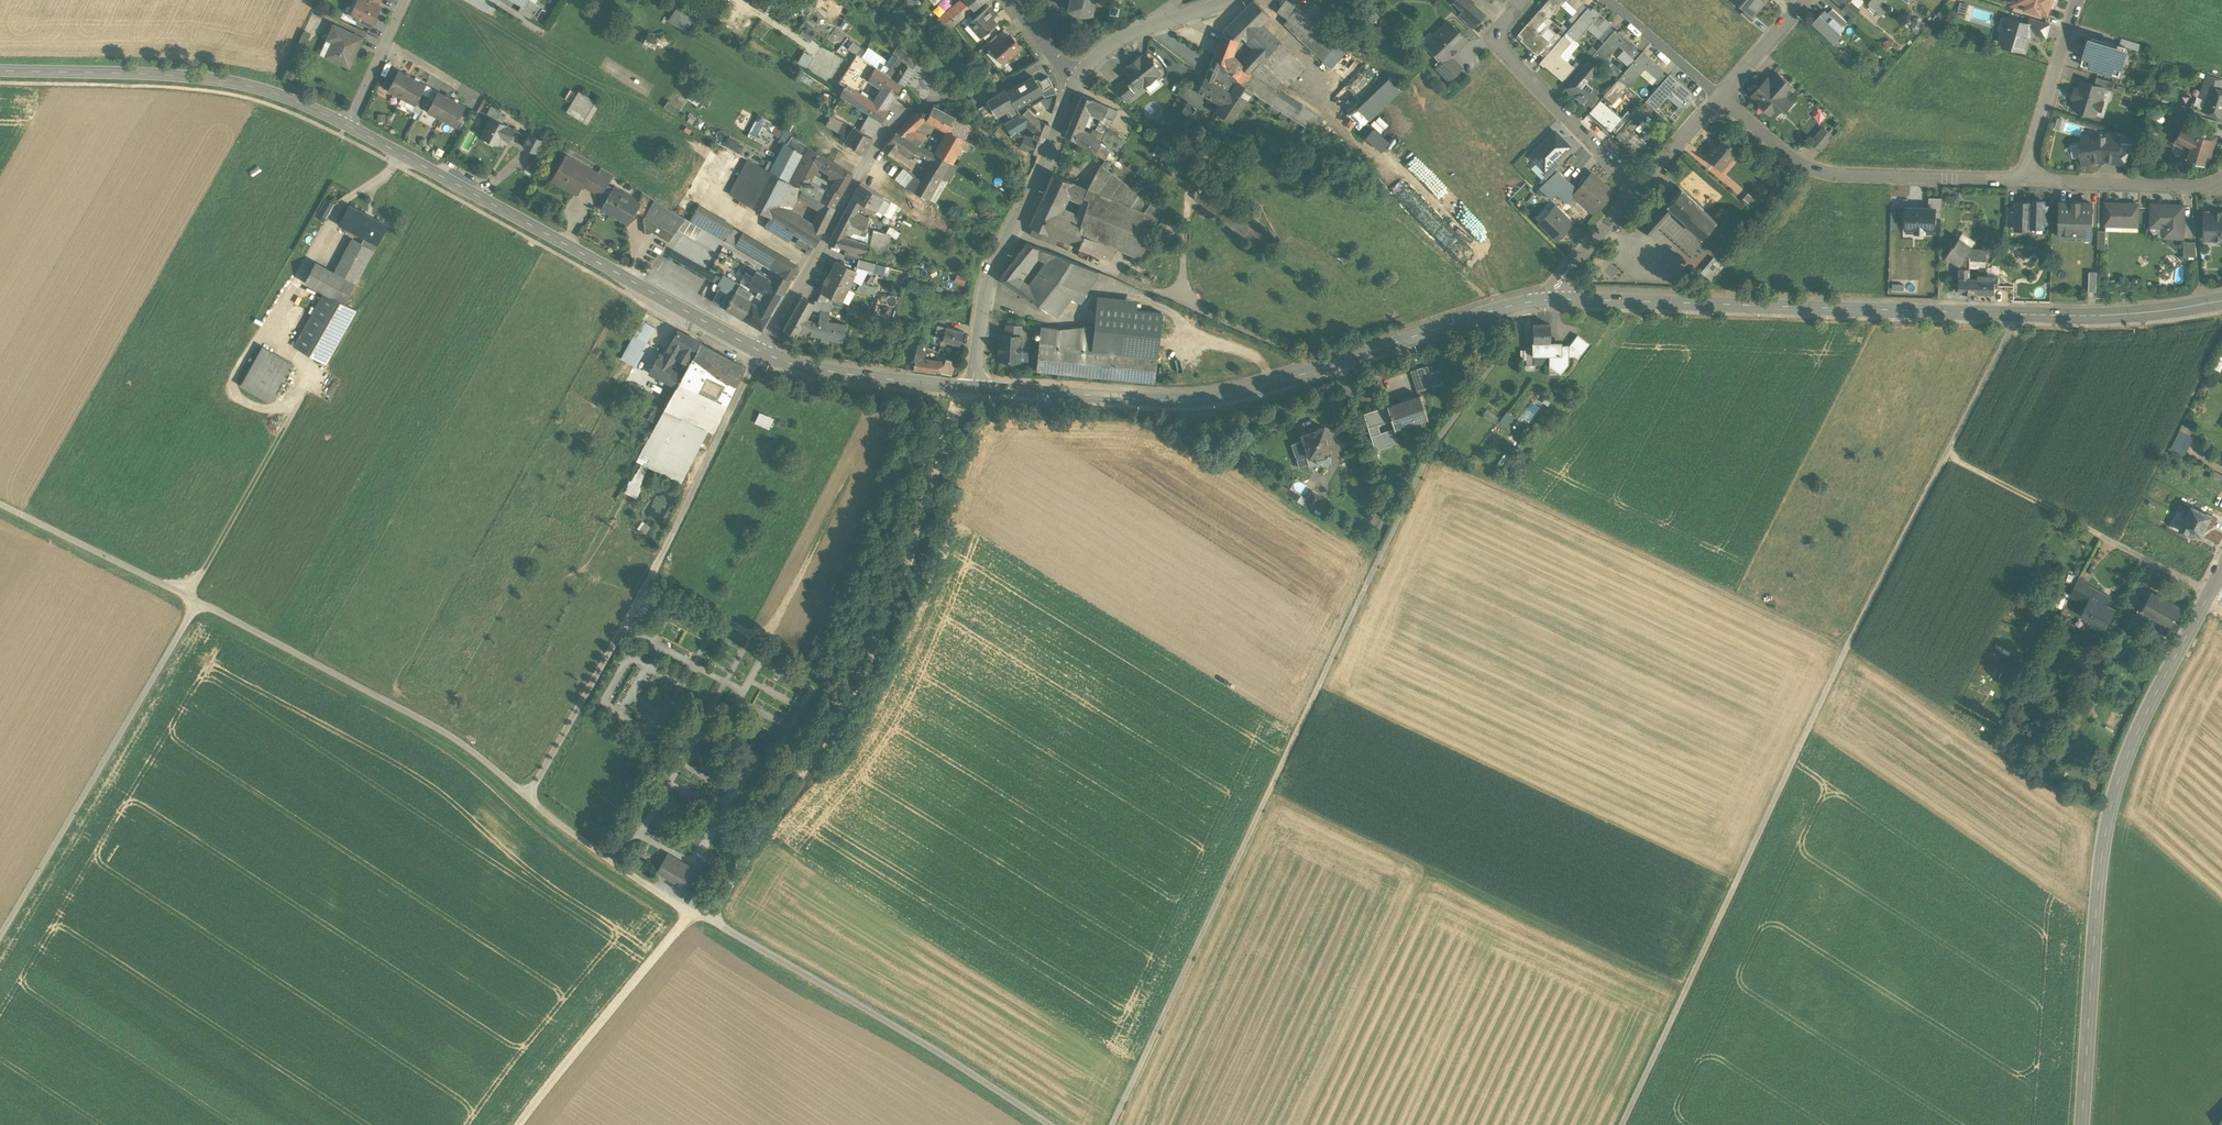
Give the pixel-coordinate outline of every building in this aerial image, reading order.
[(368,0),(358,0),(352,13),(359,17),(358,20),(371,26),(380,6),(378,5),(368,0)] [(530,0),(526,0),(519,12),(532,19),(540,6),(530,0)] [(910,0),(907,0),(906,5),(916,9),(918,3),(910,0)] [(937,23),(946,34),(957,24),(973,10),(964,0),(962,0),(937,23)] [(973,10),(985,0),(964,0),(973,10)] [(1068,1),(1069,1),(1068,7),(1067,7),(1066,8),(1068,9),(1073,13),(1079,15),(1086,16),(1092,14),(1093,14),(1094,12),(1093,12),(1094,6),(1095,6),(1095,5),(1108,8),(1108,9),(1117,11),(1118,2),(1110,0),(1068,0),(1068,1)] [(1453,0),(1462,10),(1475,22),(1483,13),(1473,4),(1473,1),(1471,0),(1454,0),(1453,0)] [(1539,10),(1547,16),(1549,18),(1565,0),(1547,0),(1539,10)] [(1577,10),(1582,3),(1584,1),(1583,0),(1566,0),(1577,10)] [(1739,6),(1741,4),(1746,8),(1753,15),(1754,15),(1766,0),(1733,0),(1739,6)] [(1852,14),(1857,7),(1849,0),(1850,0),(1835,0),(1852,14)] [(1883,16),(1888,10),(1876,0),(1874,0),(1870,5),(1883,16)] [(2014,5),(2047,16),(2052,0),(2015,0),(2014,5)] [(1254,1),(1224,29),(1222,34),(1233,39),(1236,32),(1246,42),(1262,25),(1270,17),(1254,1)] [(1296,8),(1287,1),(1278,12),(1287,19),(1296,8)] [(1577,10),(1574,12),(1580,17),(1588,8),(1582,3),(1577,10)] [(1969,6),(1961,3),(1957,16),(1965,19),(1969,6)] [(1314,5),(1306,15),(1316,23),(1324,13),(1314,5)] [(686,30),(694,17),(675,7),(668,20),(686,30)] [(973,21),(968,25),(969,25),(981,39),(988,33),(988,34),(991,31),(990,31),(997,25),(992,20),(997,16),(989,7),(973,21)] [(1287,19),(1285,23),(1321,59),(1330,63),(1342,48),(1306,15),(1296,8),(1287,19)] [(1580,17),(1566,33),(1576,42),(1592,23),(1603,33),(1609,26),(1611,24),(1592,8),(1590,10),(1588,8),(1580,17)] [(1753,15),(1746,8),(1741,14),(1752,23),(1757,17),(1754,15),(1753,15)] [(1847,22),(1832,9),(1828,13),(1842,27),(1847,22)] [(1462,10),(1458,15),(1470,27),(1475,22),(1462,10)] [(1539,10),(1518,34),(1522,38),(1520,40),(1537,55),(1539,53),(1547,44),(1549,42),(1535,30),(1547,16),(1539,10)] [(1828,13),(1826,12),(1822,16),(1820,15),(1813,22),(1834,42),(1841,34),(1840,32),(1844,28),(1842,27),(1828,13)] [(969,16),(955,28),(959,34),(969,25),(968,25),(973,21),(969,16)] [(1923,20),(1914,18),(1912,30),(1920,32),(1920,29),(1924,30),(1926,25),(1922,24),(1923,20)] [(2029,24),(2012,19),(2010,26),(2006,25),(2002,39),(2013,42),(2011,47),(2024,51),(2028,38),(2035,34),(2045,37),(2050,24),(2031,18),(2029,24)] [(1448,20),(1434,34),(1434,46),(1431,48),(1443,60),(1444,61),(1450,55),(1466,39),(1448,20)] [(813,26),(805,21),(800,28),(813,38),(818,31),(812,27),(813,26)] [(362,38),(334,25),(329,36),(337,40),(329,58),(349,67),(349,66),(348,65),(356,49),(357,49),(362,38)] [(1280,44),(1262,25),(1246,42),(1253,49),(1242,60),(1255,71),(1262,63),(1280,44)] [(1603,33),(1601,36),(1606,40),(1614,31),(1609,26),(1603,33)] [(1617,33),(1614,31),(1606,40),(1592,56),(1602,65),(1618,46),(1630,56),(1635,49),(1637,47),(1619,31),(1617,33)] [(1242,60),(1238,64),(1230,56),(1237,40),(1233,39),(1222,34),(1214,55),(1214,56),(1231,75),(1232,74),(1236,78),(1242,84),(1255,71),(1242,60)] [(1573,67),(1560,55),(1571,42),(1564,35),(1552,48),(1544,57),(1542,60),(1546,64),(1545,66),(1562,81),(1571,69),(1573,67)] [(998,36),(987,46),(992,51),(1002,42),(1002,41),(998,36)] [(1002,42),(992,51),(1003,64),(1021,49),(1009,36),(1002,41),(1002,42)] [(2122,56),(2125,47),(2119,45),(2092,37),(2089,47),(2088,46),(2084,58),(2088,59),(2086,67),(2113,75),(2116,67),(2121,69),(2125,57),(2122,56)] [(865,51),(847,38),(842,44),(857,53),(861,56),(865,51)] [(2121,39),(2119,45),(2125,47),(2138,51),(2140,44),(2121,39)] [(1893,47),(1890,41),(1883,44),(1885,50),(1893,47)] [(1280,44),(1262,63),(1284,85),(1302,65),(1280,44)] [(1547,44),(1539,53),(1544,57),(1552,48),(1547,44)] [(918,60),(898,45),(892,53),(897,57),(898,56),(907,62),(907,63),(913,68),(918,60)] [(1630,56),(1627,59),(1633,63),(1641,54),(1635,49),(1630,56)] [(1852,58),(1844,50),(1840,55),(1848,63),(1852,58)] [(857,53),(839,83),(845,87),(841,95),(850,101),(857,90),(858,91),(866,79),(864,78),(873,64),(861,56),(857,53)] [(1644,56),(1641,54),(1633,63),(1619,79),(1626,86),(1629,88),(1645,69),(1657,79),(1662,72),(1664,70),(1645,54),(1644,56)] [(1450,55),(1444,61),(1443,60),(1437,66),(1449,79),(1462,67),(1450,55)] [(907,62),(898,56),(897,57),(886,72),(893,77),(897,80),(897,79),(903,83),(904,84),(913,68),(907,63),(907,62)] [(1135,65),(1133,65),(1125,72),(1138,89),(1144,84),(1145,86),(1155,79),(1154,77),(1159,73),(1145,56),(1139,61),(1138,63),(1137,64),(1135,65)] [(1231,75),(1214,56),(1211,64),(1219,69),(1234,86),(1237,81),(1231,75)] [(1598,93),(1584,81),(1596,68),(1588,61),(1577,74),(1569,83),(1567,85),(1571,89),(1569,92),(1586,107),(1588,105),(1596,96),(1598,93)] [(1284,85),(1262,63),(1255,71),(1242,84),(1242,85),(1260,98),(1261,98),(1260,99),(1270,105),(1312,132),(1313,131),(1319,135),(1328,125),(1277,92),(1284,85)] [(886,72),(873,64),(864,78),(866,79),(881,89),(873,101),(858,91),(857,90),(850,101),(853,103),(853,104),(869,115),(880,122),(888,111),(886,109),(891,102),(885,98),(889,93),(885,91),(893,77),(886,72)] [(1219,69),(1211,64),(1206,77),(1198,92),(1220,104),(1228,96),(1230,93),(1212,82),(1219,69)] [(392,67),(382,87),(387,90),(398,70),(392,67)] [(1613,73),(1619,78),(1624,71),(1618,67),(1613,73)] [(1571,69),(1563,79),(1569,83),(1577,74),(1571,69)] [(398,70),(387,90),(401,97),(412,77),(398,70)] [(1657,79),(1654,82),(1659,86),(1668,77),(1662,72),(1657,79)] [(1777,73),(1768,82),(1766,80),(1765,81),(1767,83),(1760,90),(1759,88),(1752,96),(1759,102),(1758,103),(1771,115),(1779,106),(1784,110),(1791,103),(1786,98),(1794,89),(1777,73)] [(2206,74),(2202,88),(2210,90),(2211,86),(2221,90),(2221,79),(2206,74)] [(426,85),(412,77),(401,97),(415,105),(422,93),(426,85)] [(893,77),(885,91),(889,93),(885,98),(891,102),(894,97),(903,83),(897,79),(897,80),(893,77)] [(1032,77),(1007,93),(1014,105),(1016,108),(1016,109),(1041,94),(1042,93),(1037,84),(1032,77)] [(1048,77),(1037,84),(1042,93),(1041,94),(1044,98),(1057,94),(1048,77)] [(1659,86),(1645,102),(1653,109),(1655,111),(1672,93),(1683,102),(1689,96),(1691,93),(1672,77),(1670,79),(1668,77),(1659,86)] [(2116,83),(2096,77),(2094,85),(2104,88),(2103,88),(2113,91),(2116,83)] [(1593,109),(1591,112),(1595,115),(1593,117),(1610,132),(1620,121),(1622,119),(1610,108),(1620,95),(1619,94),(1626,86),(1619,79),(1601,100),(1593,109)] [(1242,85),(1237,81),(1234,86),(1230,93),(1228,96),(1244,105),(1240,111),(1247,116),(1260,98),(1242,85)] [(2094,85),(2081,81),(2078,89),(2075,88),(2073,94),(2077,95),(2072,109),(2090,114),(2092,109),(2100,112),(2103,101),(2100,100),(2103,88),(2104,88),(2094,85)] [(1135,95),(1125,82),(1116,89),(1126,102),(1135,95)] [(1358,112),(1369,124),(1400,93),(1389,82),(1358,112)] [(2211,86),(2210,90),(2204,110),(2215,113),(2216,116),(2221,117),(2221,90),(2211,86)] [(704,96),(694,88),(686,99),(697,106),(704,96)] [(1007,93),(1005,90),(987,102),(995,116),(1007,109),(1014,105),(1007,93)] [(451,99),(438,91),(433,99),(427,111),(441,119),(451,99)] [(595,101),(579,91),(566,112),(582,122),(595,101)] [(427,96),(422,93),(415,105),(421,108),(427,96)] [(427,96),(421,108),(427,111),(433,99),(427,96)] [(1082,96),(1072,120),(1082,125),(1088,111),(1103,117),(1107,107),(1082,96)] [(1228,96),(1220,104),(1215,113),(1231,124),(1240,111),(1244,105),(1228,96)] [(1596,96),(1588,105),(1593,109),(1601,100),(1596,96)] [(1683,102),(1681,105),(1685,109),(1694,100),(1689,96),(1683,102)] [(466,106),(451,99),(441,119),(455,126),(461,115),(466,106)] [(1617,135),(1615,137),(1619,141),(1618,143),(1635,158),(1645,146),(1646,145),(1633,133),(1653,109),(1645,102),(1625,125),(1617,135)] [(1204,115),(1187,103),(1181,113),(1198,124),(1204,115)] [(984,123),(995,116),(988,104),(977,111),(984,123)] [(956,117),(933,106),(926,120),(948,131),(956,117)] [(1117,111),(1107,107),(1103,117),(1112,121),(1117,111)] [(1809,113),(1820,123),(1826,117),(1815,107),(1809,113)] [(1016,108),(1009,112),(1013,119),(1020,115),(1020,114),(1016,109),(1016,108)] [(506,115),(495,110),(492,117),(502,122),(506,115)] [(1013,119),(1004,125),(1011,135),(1016,132),(1027,125),(1035,132),(1039,121),(1033,116),(1027,110),(1021,116),(1020,115),(1013,119)] [(917,114),(912,118),(919,124),(924,118),(917,114)] [(461,115),(455,126),(461,129),(467,118),(461,115)] [(880,122),(869,115),(864,123),(877,130),(881,123),(880,122)] [(2218,121),(2200,116),(2198,121),(2215,131),(2218,121)] [(502,122),(492,117),(482,137),(498,145),(502,137),(509,141),(515,130),(507,126),(508,125),(502,122)] [(972,124),(956,117),(948,131),(949,132),(964,138),(967,133),(972,125),(972,124)] [(912,118),(897,132),(917,147),(919,145),(919,146),(922,139),(924,137),(915,132),(913,130),(919,124),(912,118)] [(1082,125),(1072,120),(1069,127),(1080,129),(1082,125)] [(1031,141),(1030,144),(1041,148),(1050,126),(1039,121),(1035,132),(1031,141)] [(1625,125),(1620,121),(1612,130),(1617,135),(1625,125)] [(877,130),(864,123),(860,131),(853,127),(852,129),(848,137),(846,141),(865,151),(877,130)] [(852,129),(842,124),(838,132),(848,137),(852,129)] [(972,125),(967,133),(973,136),(977,128),(972,125)] [(807,145),(778,127),(773,134),(802,153),(807,145)] [(1080,129),(1069,127),(1065,136),(1074,142),(1079,131),(1080,129)] [(1834,136),(1822,127),(1810,142),(1821,152),(1834,136)] [(2199,134),(2199,136),(2196,135),(2183,127),(2176,139),(2191,147),(2187,159),(2208,166),(2215,141),(2205,138),(2206,136),(2205,135),(2204,134),(2203,133),(2202,133),(2200,133),(2199,134)] [(1365,140),(1382,153),(1390,143),(1372,130),(1365,140)] [(1099,143),(1079,131),(1074,142),(1093,153),(1099,143)] [(1570,147),(1555,131),(1530,156),(1544,171),(1556,160),(1570,147)] [(897,132),(882,149),(892,157),(898,150),(910,158),(915,151),(917,147),(897,132)] [(972,143),(964,138),(949,132),(941,145),(954,153),(949,162),(953,164),(962,150),(967,153),(972,143)] [(1020,136),(1016,132),(1011,135),(1018,142),(1021,144),(1024,138),(1020,136)] [(530,134),(524,147),(530,150),(537,137),(530,134)] [(2095,134),(2091,139),(2087,136),(2082,143),(2079,143),(2082,163),(2084,163),(2087,165),(2089,162),(2091,162),(2093,160),(2099,159),(2099,161),(2102,163),(2104,161),(2104,160),(2111,160),(2112,153),(2116,150),(2119,151),(2119,150),(2121,137),(2107,135),(2102,139),(2095,134)] [(1115,136),(1112,142),(1104,139),(1097,155),(1107,159),(1111,148),(1121,152),(1125,140),(1115,136)] [(543,140),(537,137),(530,150),(536,153),(543,140)] [(740,154),(745,146),(728,137),(724,145),(740,154)] [(1031,141),(1024,138),(1021,144),(1019,148),(1028,151),(1030,144),(1031,141)] [(1738,151),(1724,140),(1715,151),(1713,149),(1706,157),(1711,162),(1710,162),(1718,169),(1728,158),(1730,160),(1738,151)] [(954,153),(941,145),(940,147),(934,144),(930,150),(949,162),(954,153)] [(1041,148),(1030,144),(1028,151),(1038,155),(1041,148)] [(801,156),(786,180),(789,182),(804,190),(809,180),(817,165),(818,165),(823,156),(807,145),(802,153),(801,156)] [(919,146),(919,145),(917,147),(915,151),(917,154),(930,160),(934,161),(937,155),(919,146)] [(769,171),(786,180),(801,156),(783,146),(769,171)] [(1645,146),(1637,156),(1641,160),(1649,151),(1645,146)] [(2119,151),(2116,150),(2112,153),(2111,160),(2112,162),(2126,163),(2130,152),(2119,150),(2119,151)] [(751,161),(741,155),(736,165),(746,171),(746,170),(751,161)] [(937,155),(934,161),(916,192),(929,199),(937,186),(943,189),(957,167),(953,164),(949,162),(937,155)] [(853,173),(823,156),(818,165),(817,165),(831,174),(829,177),(835,181),(831,188),(833,188),(832,190),(827,187),(826,189),(809,180),(804,190),(834,206),(847,181),(853,173)] [(597,173),(570,158),(565,167),(560,165),(552,181),(577,194),(583,182),(590,186),(591,187),(598,174),(597,173)] [(1562,166),(1556,160),(1544,171),(1541,174),(1547,180),(1557,171),(1562,166)] [(769,171),(751,161),(746,170),(746,171),(733,195),(770,216),(771,216),(778,203),(785,189),(789,182),(786,180),(769,171)] [(1101,165),(1087,189),(1087,190),(1083,199),(1088,202),(1081,224),(1074,245),(1110,260),(1115,248),(1141,259),(1161,211),(1101,165)] [(601,167),(597,173),(598,174),(591,187),(590,186),(589,189),(601,196),(613,175),(601,167)] [(894,180),(905,188),(914,175),(904,167),(894,180)] [(1547,180),(1539,188),(1551,200),(1557,194),(1567,202),(1573,195),(1578,189),(1557,171),(1547,180)] [(1053,174),(1039,205),(1057,213),(1067,192),(1071,183),(1053,174)] [(1578,189),(1573,195),(1587,207),(1586,208),(1594,214),(1613,192),(1605,185),(1603,186),(1590,174),(1578,189)] [(822,209),(818,216),(827,221),(835,207),(804,190),(789,182),(785,189),(822,209)] [(1274,238),(1205,182),(1194,196),(1263,252),(1274,238)] [(883,195),(861,183),(853,196),(859,200),(875,209),(883,195)] [(1087,189),(1071,183),(1067,192),(1083,199),(1087,190),(1087,189)] [(1717,222),(1680,189),(1643,231),(1650,237),(1672,211),(1703,239),(1717,222)] [(629,200),(612,191),(603,207),(614,214),(614,213),(620,216),(619,217),(628,221),(628,220),(632,215),(636,207),(639,202),(638,202),(630,197),(629,200)] [(655,200),(644,193),(638,202),(639,202),(636,207),(647,214),(655,200)] [(1757,202),(1747,193),(1743,198),(1753,207),(1757,202)] [(853,196),(849,203),(856,207),(859,200),(853,196)] [(1929,197),(1929,210),(1935,210),(1935,218),(1941,218),(1942,198),(1929,197)] [(685,218),(655,200),(647,214),(645,217),(656,224),(651,232),(658,236),(663,228),(674,234),(679,227),(685,218)] [(893,218),(900,206),(891,200),(883,212),(893,218)] [(2044,201),(2030,201),(2029,203),(2030,203),(2029,227),(2030,227),(2043,228),(2043,224),(2044,224),(2044,206),(2044,201)] [(2092,203),(2079,203),(2079,202),(2073,201),(2073,202),(2060,202),(2059,237),(2091,238),(2092,203)] [(803,218),(778,203),(771,216),(795,231),(803,218)] [(869,218),(853,211),(856,207),(849,203),(841,218),(860,227),(864,229),(869,218)] [(2029,203),(2016,203),(2016,207),(2015,226),(2015,229),(2030,229),(2030,227),(2029,227),(2030,203),(2029,203)] [(2138,204),(2106,203),(2104,226),(2137,227),(2138,204)] [(733,225),(699,205),(689,221),(724,241),(732,227),(733,225)] [(1057,213),(1039,205),(1029,227),(1070,244),(1074,245),(1081,224),(1057,213)] [(1568,226),(1556,216),(1561,210),(1555,205),(1550,210),(1539,223),(1556,240),(1568,227),(1568,226)] [(2184,206),(2151,205),(2150,226),(2167,227),(2166,238),(2182,239),(2184,206)] [(387,225),(349,206),(340,224),(365,237),(362,243),(373,249),(376,243),(377,244),(387,225)] [(2053,206),(2044,206),(2044,224),(2052,225),(2053,206)] [(2016,207),(2007,207),(2006,225),(2015,226),(2016,207)] [(1929,210),(1906,208),(1905,229),(1916,229),(1915,233),(1934,233),(1935,218),(1935,210),(1929,210)] [(1572,221),(1561,210),(1556,216),(1568,226),(1572,221)] [(2205,213),(2204,230),(2206,230),(2206,237),(2221,238),(2221,240),(2221,213),(2205,213)] [(771,216),(770,216),(764,226),(789,241),(795,231),(771,216)] [(818,216),(814,224),(803,218),(795,231),(800,235),(810,241),(815,244),(823,230),(827,221),(818,216)] [(656,224),(645,217),(644,218),(645,234),(650,234),(651,232),(656,224)] [(860,227),(841,218),(837,226),(848,229),(852,231),(853,229),(855,231),(857,232),(860,227)] [(848,229),(837,226),(833,233),(829,242),(845,247),(861,251),(867,252),(869,243),(852,238),(844,236),(848,229)] [(888,230),(897,236),(899,232),(890,226),(888,230)] [(742,233),(732,227),(724,241),(734,247),(742,233)] [(674,234),(663,228),(658,236),(669,242),(674,234)] [(887,233),(873,228),(872,234),(869,243),(867,252),(881,255),(887,233)] [(1070,244),(1032,228),(1029,235),(1067,251),(1070,244)] [(798,265),(743,232),(742,233),(734,247),(763,264),(776,272),(776,271),(790,279),(798,265)] [(810,241),(800,235),(795,242),(806,248),(810,241)] [(352,239),(335,273),(355,283),(373,249),(362,243),(352,239)] [(1959,239),(1954,246),(1953,246),(1947,256),(1960,264),(1964,258),(1969,250),(1971,247),(1959,239)] [(2195,243),(2184,242),(2183,257),(2196,257),(2195,243)] [(1052,253),(1026,243),(1020,252),(1028,258),(1034,253),(1045,262),(1052,253)] [(861,251),(845,247),(844,254),(859,258),(861,251)] [(740,285),(722,275),(721,277),(671,250),(667,257),(721,286),(734,293),(736,293),(739,287),(740,285)] [(1986,251),(1969,250),(1964,258),(1970,258),(1970,279),(1978,279),(1978,276),(1979,267),(1986,267),(1986,251)] [(1028,258),(1020,252),(1016,257),(1026,262),(1028,258)] [(1052,253),(1045,262),(1028,287),(1020,282),(1015,291),(1031,302),(1032,300),(1056,318),(1070,298),(1077,289),(1065,285),(1078,263),(1052,253)] [(1016,257),(1008,268),(999,280),(1015,291),(1020,282),(1031,265),(1026,262),(1016,257)] [(874,262),(859,258),(857,266),(872,270),(874,262)] [(1713,258),(1701,272),(1712,281),(1724,266),(1713,258)] [(1964,258),(1960,264),(1959,292),(1978,293),(1978,279),(1970,279),(1970,258),(1964,258)] [(2025,262),(2019,258),(2013,268),(2019,272),(2025,262)] [(856,269),(837,260),(829,275),(848,285),(856,289),(859,284),(851,280),(856,269)] [(324,292),(294,346),(326,363),(356,310),(344,303),(355,284),(355,283),(335,273),(315,262),(305,282),(324,292)] [(1086,267),(1078,263),(1065,285),(1077,289),(1085,291),(1095,279),(1082,277),(1086,267)] [(1099,272),(1086,267),(1082,277),(1095,279),(1099,272)] [(1986,267),(1979,267),(1978,276),(1988,276),(1988,267),(1986,267)] [(776,272),(772,281),(768,279),(767,282),(772,284),(771,285),(782,293),(790,279),(776,271),(776,272)] [(2097,291),(2097,271),(2089,271),(2089,291),(2097,291)] [(756,272),(753,277),(748,285),(759,291),(756,295),(763,299),(771,285),(772,284),(767,282),(768,279),(756,272)] [(753,277),(745,273),(741,280),(748,285),(753,277)] [(829,275),(827,274),(823,281),(825,283),(821,291),(832,297),(833,296),(841,300),(842,298),(841,298),(848,285),(829,275)] [(1988,276),(1978,276),(1978,279),(1978,293),(1995,293),(1995,287),(1998,287),(1999,276),(1988,276)] [(859,289),(875,294),(877,286),(861,281),(859,289)] [(763,299),(759,306),(771,313),(782,293),(771,285),(763,299)] [(734,293),(721,286),(712,301),(726,309),(734,293)] [(751,293),(739,287),(736,293),(747,300),(751,293)] [(1077,289),(1070,298),(1078,303),(1084,292),(1085,293),(1085,292),(1085,291),(1077,289)] [(736,293),(734,293),(726,309),(743,318),(751,302),(747,300),(736,293)] [(814,303),(802,296),(797,305),(810,311),(811,309),(820,311),(830,312),(832,304),(814,299),(814,303)] [(1093,351),(1157,357),(1162,313),(1135,311),(1136,301),(1098,297),(1095,326),(1093,351)] [(759,306),(751,302),(743,318),(762,329),(771,313),(759,306)] [(846,323),(828,320),(830,312),(820,311),(818,323),(812,322),(806,318),(810,311),(797,305),(783,330),(795,337),(798,333),(802,335),(803,333),(807,335),(808,331),(811,332),(810,334),(811,334),(821,336),(821,339),(828,341),(829,338),(842,340),(843,341),(846,323)] [(642,320),(633,336),(646,343),(655,327),(642,320)] [(1550,342),(1550,324),(1533,324),(1533,342),(1550,342)] [(1021,326),(1006,325),(1006,336),(1021,337),(1021,326)] [(1058,329),(1041,326),(1039,345),(1056,347),(1058,329)] [(1093,351),(1095,326),(1083,327),(1058,329),(1056,347),(1093,351)] [(964,332),(946,327),(944,333),(941,332),(939,339),(948,342),(960,345),(964,332)] [(663,357),(660,355),(649,373),(654,375),(654,374),(670,384),(676,387),(683,376),(669,368),(678,353),(688,336),(678,330),(663,357)] [(1577,335),(1569,346),(1569,357),(1575,357),(1578,359),(1590,344),(1577,335)] [(633,336),(629,343),(642,350),(646,343),(633,336)] [(702,343),(688,336),(678,353),(685,356),(683,360),(690,364),(691,361),(701,343),(702,343)] [(1006,336),(1001,336),(1000,345),(999,345),(999,352),(1000,352),(999,361),(1019,362),(1021,337),(1006,336)] [(926,346),(909,339),(904,359),(899,358),(897,368),(914,370),(916,358),(924,359),(925,352),(926,346)] [(945,351),(939,349),(938,352),(937,356),(954,362),(960,345),(948,342),(945,351)] [(1533,342),(1532,342),(1532,347),(1532,356),(1533,356),(1547,356),(1549,356),(1561,355),(1561,345),(1561,342),(1560,342),(1550,342),(1533,342)] [(642,350),(629,343),(621,359),(635,366),(644,351),(642,350)] [(701,343),(691,361),(704,368),(714,374),(724,356),(701,343)] [(1056,347),(1039,345),(1036,371),(1154,384),(1157,357),(1093,351),(1056,347)] [(1569,346),(1569,345),(1561,345),(1561,355),(1549,356),(1549,365),(1559,365),(1565,370),(1569,365),(1569,357),(1569,346)] [(292,363),(263,346),(241,385),(270,402),(292,363)] [(932,349),(926,346),(925,352),(935,355),(936,351),(932,349)] [(746,367),(724,356),(714,374),(722,378),(719,383),(723,385),(725,380),(736,386),(746,367)] [(954,362),(937,356),(935,361),(924,359),(916,358),(914,370),(935,373),(936,371),(950,376),(954,362)] [(1546,357),(1547,356),(1533,356),(1534,365),(1541,364),(1546,357)] [(676,387),(664,410),(685,420),(702,428),(709,414),(691,406),(701,389),(695,385),(704,368),(691,361),(690,364),(676,387)] [(1426,374),(1413,378),(1417,392),(1430,388),(1426,374)] [(736,386),(725,380),(723,385),(710,413),(720,418),(736,386)] [(1419,396),(1388,406),(1388,405),(1387,406),(1395,429),(1396,429),(1394,425),(1413,419),(1414,422),(1427,418),(1419,395),(1419,396)] [(1530,423),(1541,408),(1533,402),(1522,416),(1530,423)] [(1387,406),(1364,413),(1363,413),(1380,466),(1405,458),(1396,429),(1395,429),(1387,406)] [(685,420),(664,410),(654,428),(661,432),(663,429),(678,436),(685,420)] [(1484,416),(1495,422),(1498,416),(1487,410),(1484,416)] [(1506,411),(1499,421),(1507,426),(1514,416),(1506,411)] [(771,428),(774,416),(758,412),(755,424),(771,428)] [(720,418),(710,413),(709,414),(702,428),(713,434),(720,418)] [(685,420),(678,436),(663,429),(661,432),(654,428),(636,461),(681,483),(703,439),(708,442),(708,443),(713,434),(702,428),(685,420)] [(2192,430),(2183,425),(2179,431),(2180,432),(2172,449),(2185,455),(2193,438),(2189,436),(2192,430)] [(1324,426),(1306,432),(1304,432),(1302,432),(1301,435),(1301,437),(1303,439),(1309,455),(1305,456),(1309,466),(1320,463),(1319,459),(1328,456),(1326,450),(1331,449),(1330,445),(1330,443),(1330,441),(1329,440),(1328,438),(1324,426)] [(2209,478),(2221,484),(2221,475),(2213,470),(2209,478)] [(1301,494),(1291,488),(1288,494),(1297,500),(1301,494)] [(1323,497),(1312,490),(1303,503),(1313,510),(1314,507),(1316,508),(1323,497)] [(2201,510),(2191,506),(2181,525),(2182,526),(2179,530),(2193,537),(2195,533),(2201,536),(2206,527),(2212,516),(2201,510)] [(2089,582),(2079,577),(2069,595),(2079,600),(2087,585),(2089,582)] [(2110,597),(2087,585),(2079,600),(2087,604),(2081,615),(2104,627),(2114,608),(2106,604),(2110,597)] [(2181,607),(2152,590),(2141,610),(2171,626),(2181,607)] [(694,874),(666,858),(658,872),(686,888),(694,874)]
